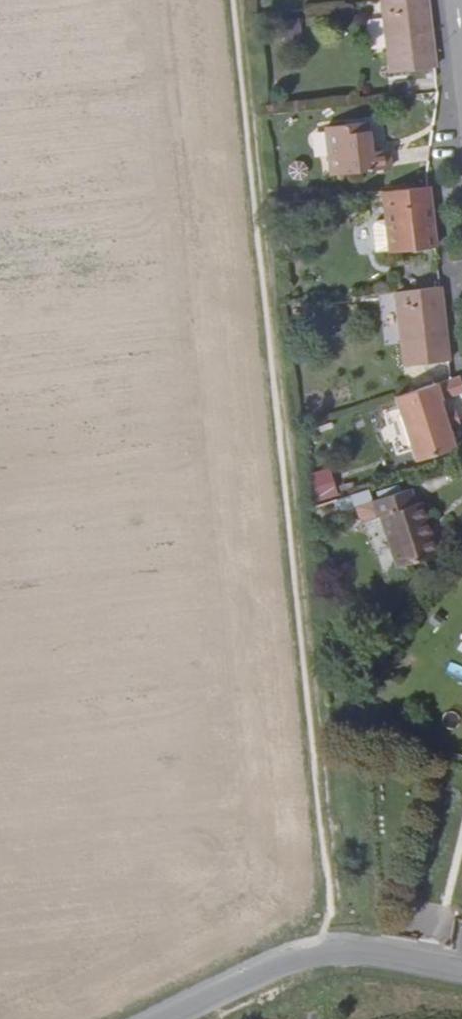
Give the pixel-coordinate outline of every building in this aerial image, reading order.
[(383,19),(392,98),(437,93),(428,13),(383,19)] [(326,127),(331,175),(389,168),(387,150),(368,152),(365,123),(326,127)] [(428,188),(384,193),(387,222),(391,252),(435,248),(432,230),(430,230),(429,223),(432,222),(428,188)] [(377,254),(391,252),(387,222),(373,224),(377,254)] [(403,366),(448,361),(439,288),(396,292),(403,366)] [(438,401),(461,393),(461,388),(458,377),(450,379),(394,397),(414,462),(453,449),(446,428),(458,424),(455,412),(443,416),(438,401)] [(329,474),(315,479),(319,493),(334,487),(329,474)] [(436,556),(419,505),(414,507),(408,490),(365,505),(370,521),(376,519),(393,570),(436,556)] [(370,521),(365,505),(348,510),(352,521),(358,525),(370,521)] [(447,673),(461,678),(461,665),(450,661),(447,673)]
